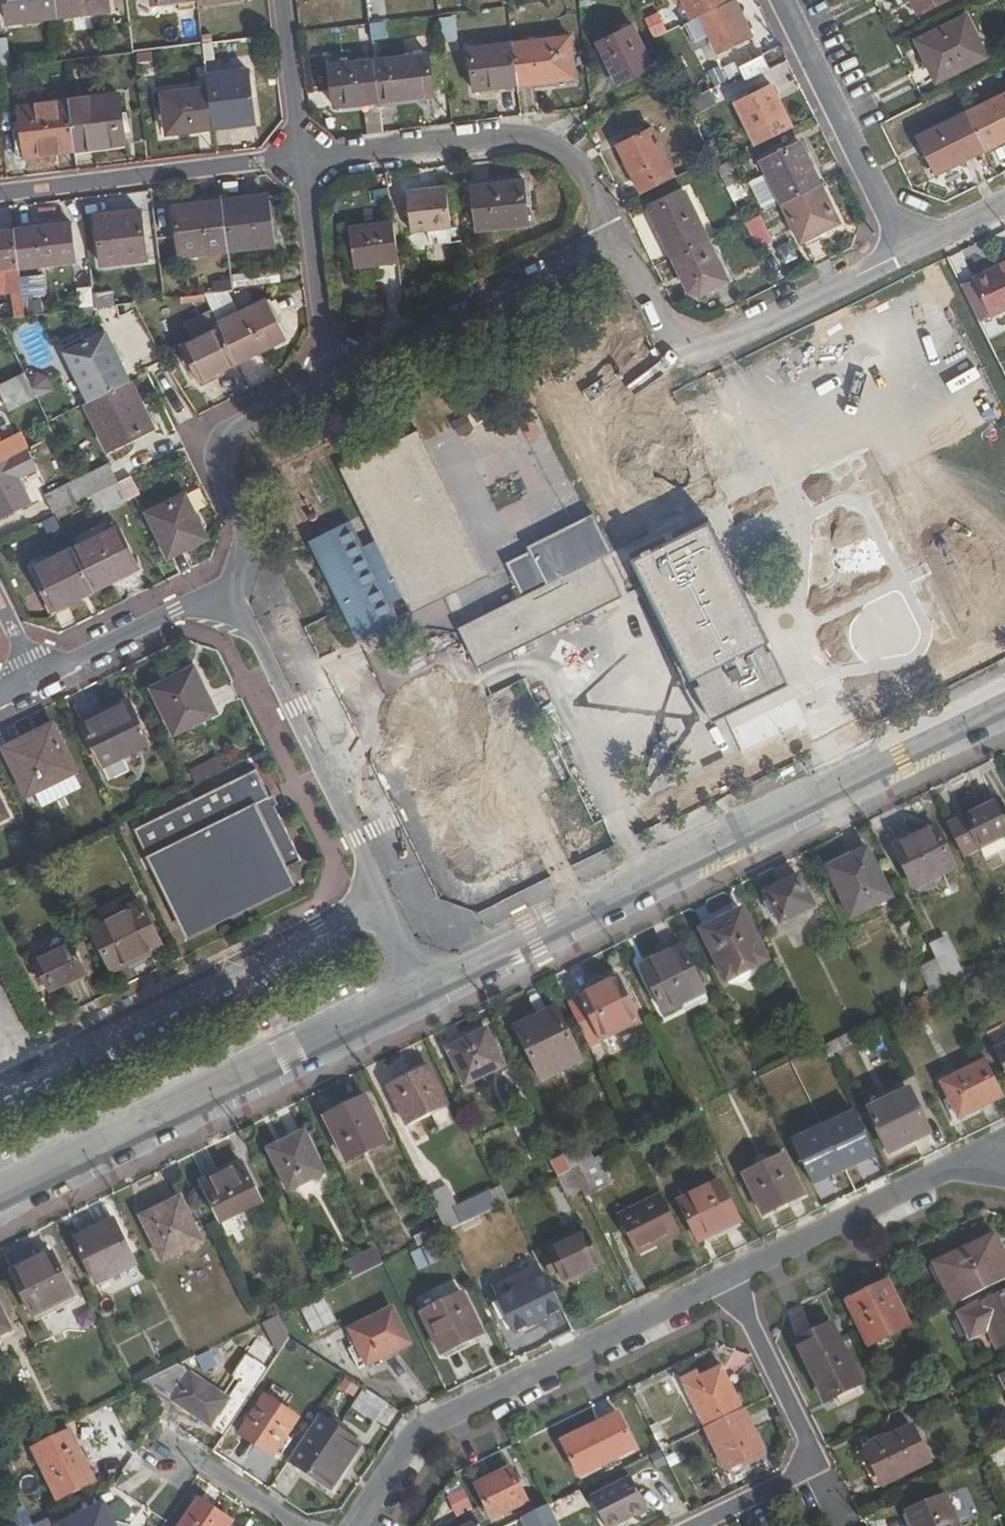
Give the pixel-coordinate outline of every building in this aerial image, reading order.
[(54,0),(2,0),(5,26),(57,19),(54,0)] [(57,19),(107,13),(106,0),(54,0),(57,19)] [(691,21),(698,18),(729,4),(727,0),(680,0),(691,21)] [(946,0),(904,0),(905,4),(911,1),(918,14),(946,0)] [(729,4),(698,18),(717,55),(751,37),(733,2),(729,4)] [(922,39),(942,80),(986,58),(966,18),(922,39)] [(616,85),(652,66),(632,27),(596,46),(616,85)] [(511,46),(517,87),(564,81),(560,57),(571,56),(568,38),(511,45),(511,46)] [(935,83),(942,80),(922,39),(916,42),(935,83)] [(0,43),(0,71),(8,70),(5,43),(0,43)] [(473,93),(517,87),(511,46),(468,52),(473,93)] [(560,57),(564,81),(574,80),(571,56),(560,57)] [(372,65),(377,105),(430,98),(425,58),(372,65)] [(737,70),(741,77),(744,83),(768,71),(761,58),(737,70)] [(332,110),(377,105),(372,65),(372,63),(326,69),(332,110)] [(206,91),(211,130),(253,125),(247,72),(205,77),(206,91)] [(755,148),(792,130),(770,88),(734,106),(755,148)] [(166,135),(211,130),(206,91),(161,97),(166,135)] [(67,103),(73,154),(122,148),(116,97),(67,103)] [(984,150),(1004,140),(1004,97),(967,115),(984,150)] [(22,159),(73,154),(67,103),(17,109),(22,159)] [(955,165),(984,150),(967,115),(966,114),(916,138),(931,168),(952,159),(955,165)] [(252,131),(218,134),(219,150),(254,146),(252,131)] [(617,149),(641,196),(674,180),(650,132),(617,149)] [(782,206),(822,186),(800,145),(761,164),(782,206)] [(952,159),(931,168),(934,175),(955,165),(952,159)] [(470,188),(476,233),(525,227),(520,182),(470,188)] [(842,225),(822,186),(782,206),(802,245),(842,225)] [(444,189),(405,192),(410,233),(449,229),(444,189)] [(650,214),(672,260),(708,243),(685,196),(650,214)] [(221,203),(227,253),(270,248),(263,197),(221,203)] [(176,259),(227,253),(221,203),(171,209),(176,259)] [(139,212),(95,218),(101,267),(146,261),(139,212)] [(744,224),(756,248),(771,240),(759,217),(744,224)] [(355,266),(396,261),(392,225),(351,229),(355,266)] [(55,228),(14,233),(18,270),(60,265),(55,228)] [(21,294),(18,270),(14,233),(0,235),(0,271),(3,296),(21,294)] [(708,243),(672,260),(689,294),(702,298),(728,284),(708,243)] [(973,283),(989,316),(991,321),(1004,314),(1004,263),(972,280),(973,283)] [(973,283),(961,290),(977,322),(989,316),(973,283)] [(84,307),(98,305),(95,285),(81,287),(84,307)] [(212,314),(236,363),(283,339),(263,301),(236,315),(224,293),(203,295),(212,314)] [(195,384),(236,363),(212,314),(185,328),(190,339),(177,346),(195,384)] [(98,398),(127,383),(102,335),(61,355),(86,403),(98,398)] [(0,384),(0,399),(5,409),(34,395),(24,372),(0,384)] [(150,426),(127,383),(98,398),(86,403),(84,404),(109,454),(131,443),(128,437),(150,426)] [(588,458),(618,459),(620,412),(590,411),(588,458)] [(153,432),(150,426),(128,437),(131,443),(153,432)] [(404,600),(411,614),(487,576),(417,434),(340,472),(376,544),(362,550),(349,523),(308,543),(356,640),(397,620),(390,607),(404,600)] [(26,449),(5,459),(14,477),(34,467),(26,449)] [(0,462),(0,519),(27,506),(14,477),(5,459),(0,462)] [(85,499),(92,495),(116,483),(108,466),(77,481),(85,499)] [(629,486),(653,534),(686,518),(663,470),(629,486)] [(139,493),(130,476),(117,483),(125,500),(139,493)] [(46,496),(54,514),(85,499),(77,481),(46,496)] [(101,513),(126,501),(125,500),(117,483),(116,483),(92,495),(101,513)] [(147,516),(168,560),(190,549),(188,544),(199,539),(199,531),(184,499),(147,516)] [(524,600),(492,615),(496,624),(463,640),(477,668),(478,671),(621,602),(606,570),(573,586),(569,578),(602,562),(612,557),(596,524),(532,555),(535,559),(510,571),(524,600)] [(632,562),(643,585),(690,681),(765,644),(708,525),(632,562)] [(74,553),(93,593),(114,583),(112,579),(136,568),(118,530),(73,552),(74,553)] [(53,613),(93,593),(74,553),(34,572),(53,613)] [(573,586),(606,570),(602,562),(569,578),(573,586)] [(112,579),(114,583),(138,571),(136,568),(112,579)] [(690,681),(643,585),(636,589),(682,684),(690,681)] [(459,631),(463,640),(496,624),(492,615),(459,631)] [(765,644),(690,681),(711,723),(786,686),(765,644)] [(191,669),(205,698),(213,694),(196,660),(171,672),(174,678),(191,669)] [(213,713),(205,698),(191,669),(174,678),(152,689),(173,733),(213,713)] [(439,673),(395,695),(469,844),(512,822),(444,684),(439,673)] [(97,721),(128,706),(124,698),(93,714),(95,717),(97,721)] [(147,745),(128,706),(97,721),(95,717),(79,725),(107,780),(123,772),(117,760),(147,745)] [(28,794),(72,772),(52,732),(23,746),(21,742),(5,750),(28,794)] [(223,756),(195,766),(200,780),(228,770),(223,756)] [(255,772),(192,802),(131,832),(178,930),(240,900),(288,877),(285,871),(299,864),(255,772)] [(947,827),(964,862),(1004,840),(1004,815),(998,801),(947,827)] [(7,813),(0,817),(0,825),(10,820),(7,813)] [(933,830),(894,849),(914,888),(953,869),(933,830)] [(832,881),(853,920),(891,900),(872,861),(832,881)] [(288,877),(240,900),(178,930),(183,941),(245,911),(293,888),(288,877)] [(796,879),(763,895),(778,926),(811,910),(796,879)] [(162,949),(140,905),(92,928),(114,972),(162,949)] [(704,935),(728,982),(765,963),(742,917),(724,926),(704,935)] [(73,945),(39,961),(52,990),(87,973),(73,945)] [(642,970),(665,1015),(704,996),(681,950),(642,970)] [(940,969),(936,961),(925,967),(937,992),(948,986),(947,984),(940,969)] [(955,961),(940,969),(947,984),(948,986),(976,972),(978,971),(975,965),(960,972),(955,961)] [(765,963),(728,982),(729,985),(741,988),(766,966),(765,963)] [(578,999),(601,1043),(639,1024),(617,980),(578,999)] [(927,997),(908,1006),(913,1017),(933,1008),(927,997)] [(514,1028),(538,1074),(578,1054),(554,1009),(514,1028)] [(447,1052),(465,1087),(505,1068),(488,1033),(447,1052)] [(853,1043),(849,1036),(822,1049),(828,1059),(848,1049),(846,1046),(853,1043)] [(995,1052),(1004,1072),(1004,1046),(995,1052)] [(578,1054),(538,1074),(541,1079),(580,1059),(578,1054)] [(961,1120),(1004,1098),(986,1061),(942,1083),(961,1120)] [(427,1068),(386,1088),(406,1128),(446,1108),(427,1068)] [(930,1133),(909,1090),(869,1112),(890,1152),(930,1133)] [(325,1119),(346,1161),(385,1141),(366,1100),(325,1119)] [(865,1165),(847,1130),(810,1148),(828,1184),(865,1165)] [(269,1152),(290,1193),(325,1175),(305,1135),(269,1152)] [(590,1150),(567,1161),(572,1169),(573,1172),(596,1161),(590,1150)] [(805,1195),(785,1155),(744,1176),(765,1216),(805,1195)] [(615,1185),(602,1158),(596,1161),(573,1172),(582,1190),(587,1199),(615,1185)] [(572,1169),(567,1161),(556,1167),(562,1178),(573,1172),(572,1169)] [(201,1183),(223,1225),(261,1206),(240,1163),(201,1183)] [(573,1172),(562,1178),(571,1196),(582,1190),(573,1172)] [(738,1224),(718,1183),(680,1203),(700,1242),(738,1224)] [(447,1188),(429,1197),(447,1234),(498,1208),(490,1193),(457,1209),(447,1188)] [(682,1235),(663,1197),(621,1217),(640,1256),(682,1235)] [(144,1220),(165,1263),(202,1245),(181,1202),(144,1220)] [(114,1224),(74,1244),(95,1288),(135,1268),(114,1224)] [(605,1266),(588,1233),(550,1252),(554,1262),(547,1265),(553,1276),(560,1272),(567,1285),(605,1266)] [(963,1302),(1004,1282),(1004,1257),(996,1238),(966,1253),(968,1257),(940,1271),(950,1292),(957,1289),(963,1302)] [(384,1265),(378,1252),(348,1267),(354,1280),(384,1265)] [(33,1267),(52,1258),(49,1253),(31,1262),(33,1267)] [(68,1292),(52,1258),(33,1267),(11,1278),(28,1312),(68,1292)] [(563,1309),(547,1279),(501,1302),(516,1333),(563,1309)] [(871,1347),(909,1329),(887,1285),(849,1303),(871,1347)] [(424,1315),(444,1356),(484,1336),(464,1295),(424,1315)] [(995,1329),(1004,1346),(1004,1296),(963,1316),(974,1339),(995,1329)] [(313,1337),(336,1325),(326,1305),(303,1316),(313,1337)] [(392,1311),(351,1331),(359,1347),(349,1352),(359,1371),(410,1346),(392,1311)] [(11,1334),(0,1313),(0,1339),(11,1334)] [(274,1315),(260,1323),(274,1349),(289,1340),(274,1315)] [(800,1343),(818,1381),(825,1378),(835,1399),(862,1386),(834,1327),(800,1343)] [(189,1376),(176,1368),(143,1383),(144,1385),(170,1403),(189,1376)] [(707,1429),(745,1410),(725,1369),(687,1388),(707,1429)] [(228,1401),(189,1376),(170,1403),(209,1429),(228,1401)] [(825,1378),(818,1381),(829,1402),(835,1399),(825,1378)] [(376,1421),(387,1404),(364,1389),(353,1406),(376,1421)] [(274,1459),(299,1422),(266,1400),(241,1437),(274,1459)] [(766,1452),(745,1410),(707,1429),(728,1471),(766,1452)] [(581,1474),(637,1447),(621,1415),(566,1443),(581,1474)] [(302,1445),(291,1461),(333,1490),(363,1446),(331,1425),(313,1452),(302,1445)] [(885,1486),(932,1464),(914,1427),(867,1450),(885,1486)] [(93,1485),(68,1435),(33,1452),(57,1502),(93,1485)] [(478,1485),(495,1519),(529,1502),(512,1469),(478,1485)] [(590,1492),(606,1525),(646,1505),(630,1472),(590,1492)] [(471,1505),(464,1489),(451,1495),(459,1510),(471,1505)] [(913,1525),(959,1525),(948,1497),(907,1512),(913,1525)] [(233,1523),(199,1500),(182,1525),(231,1525),(233,1523)] [(521,1518),(525,1525),(560,1525),(549,1504),(521,1518)] [(103,1509),(68,1525),(111,1525),(103,1509)] [(448,1525),(472,1525),(480,1522),(474,1510),(447,1524),(448,1525)]
